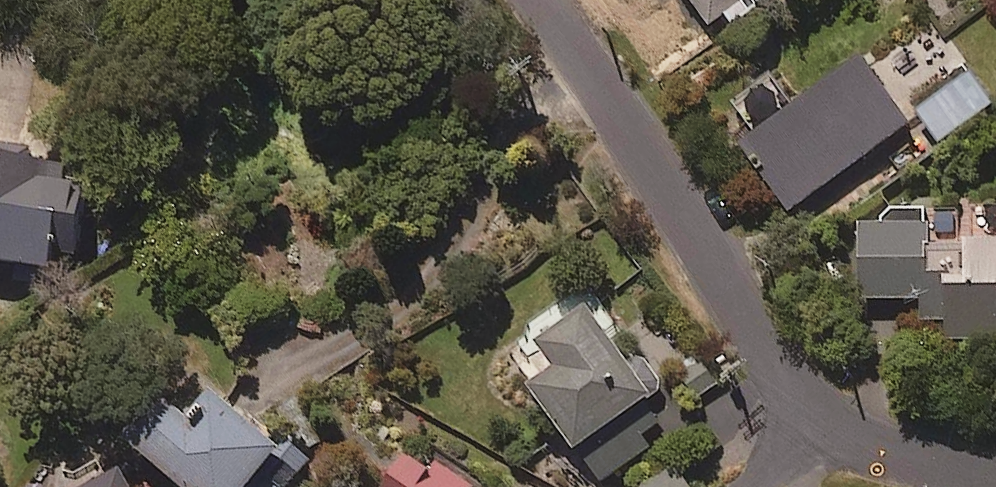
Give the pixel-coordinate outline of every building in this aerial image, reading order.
[(713,36),(759,0),(685,0),(713,36)] [(908,135),(863,72),(744,155),(789,218),(908,135)] [(994,113),(973,80),(918,115),(939,148),(994,113)] [(0,151),(0,269),(63,277),(69,228),(92,230),(101,163),(38,155),(0,151)] [(853,308),(920,306),(921,335),(948,335),(949,357),(995,356),(995,259),(961,260),(959,211),(928,212),(882,214),(882,237),(851,237),(853,308)] [(586,323),(520,375),(537,396),(528,403),(594,486),(605,486),(673,433),(586,323)] [(183,486),(300,486),(302,485),(309,478),(225,401),(198,430),(186,418),(151,457),(183,486)] [(412,459),(397,486),(463,486),(412,459)] [(105,474),(83,486),(112,486),(105,474)] [(658,486),(687,486),(678,474),(658,486)]
